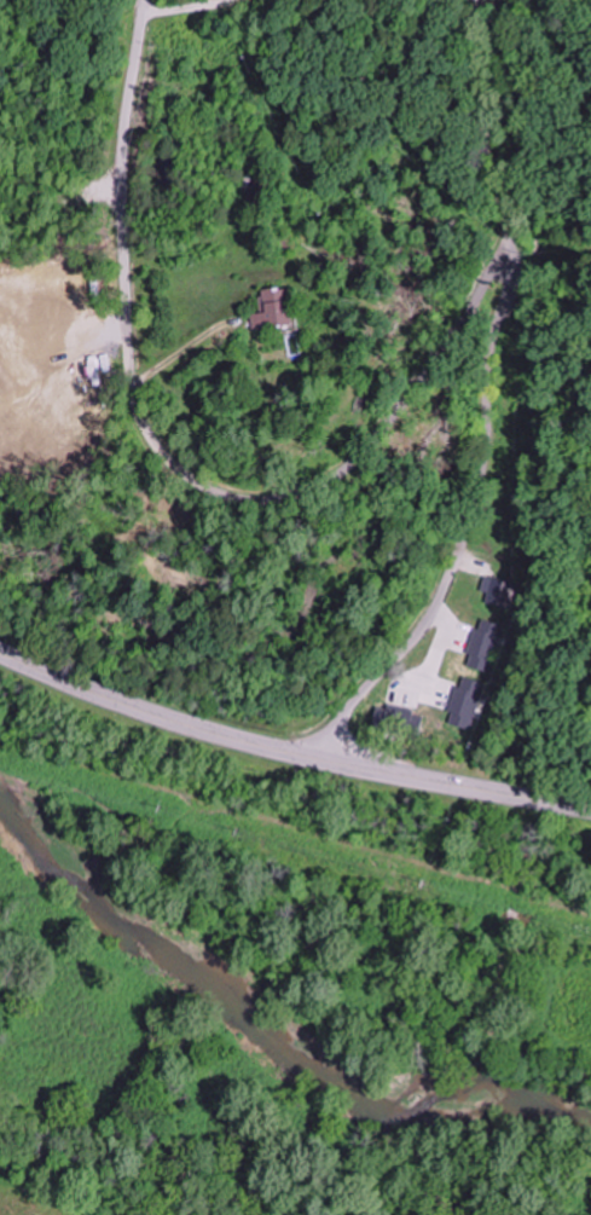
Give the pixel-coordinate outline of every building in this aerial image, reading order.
[(287,288),(259,288),(259,313),(248,313),(248,326),(287,326),(287,288)] [(520,598),(520,579),(486,579),(486,598),(520,598)] [(488,668),(497,642),(457,629),(448,655),(488,668)]
